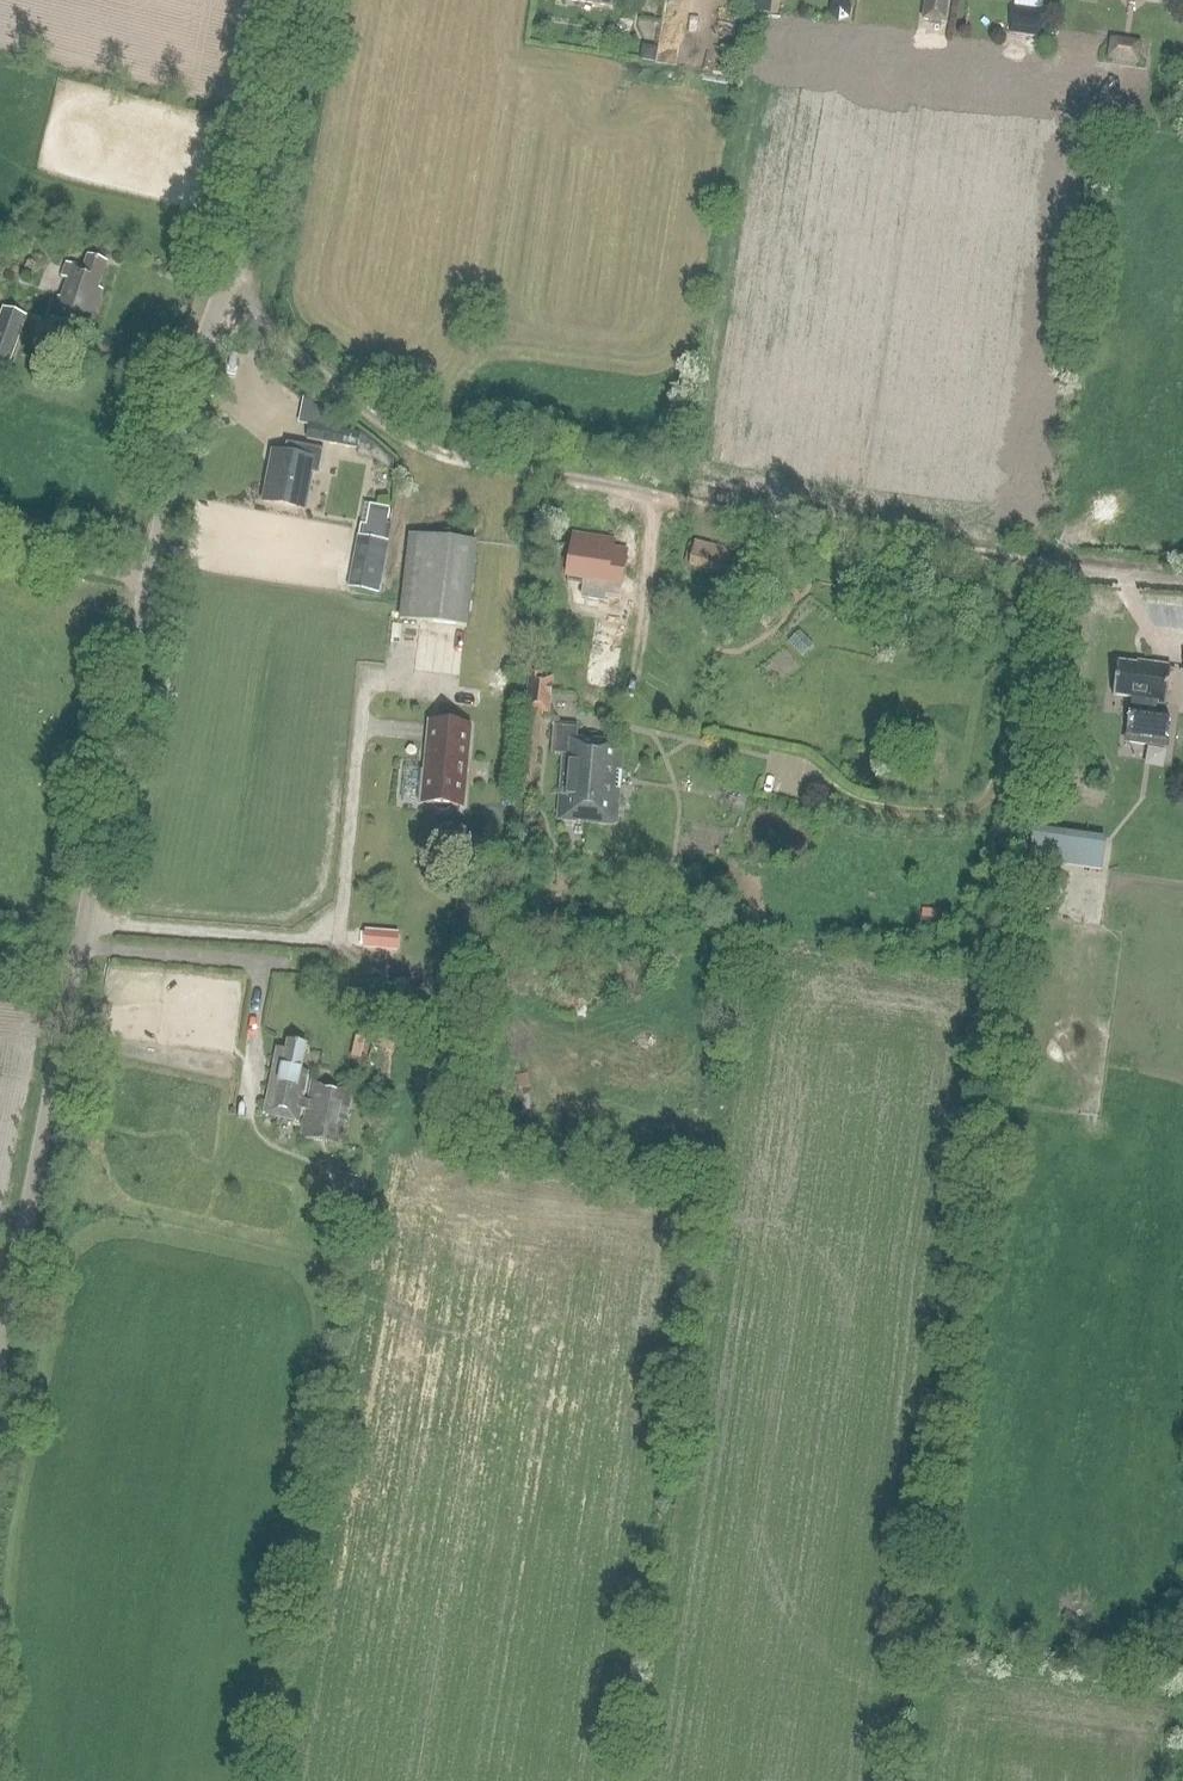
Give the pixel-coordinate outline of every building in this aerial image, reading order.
[(921,19),(946,23),(949,0),(925,0),(921,19)] [(1043,10),(1014,6),(1010,35),(1040,39),(1043,10)] [(1109,36),(1105,60),(1137,65),(1141,41),(1109,36)] [(61,277),(67,279),(60,298),(57,297),(49,320),(87,333),(102,290),(97,288),(106,263),(87,257),(83,269),(65,263),(61,277)] [(2,307),(0,314),(0,373),(2,374),(23,315),(2,307)] [(309,422),(306,438),(357,448),(360,432),(309,422)] [(305,510),(311,474),(318,475),(323,451),(286,444),(284,453),(272,451),(262,502),(305,510)] [(478,542),(408,534),(398,619),(468,627),(478,542)] [(358,535),(347,587),(378,593),(388,541),(358,535)] [(571,546),(566,577),(620,585),(624,561),(623,557),(621,554),(619,552),(616,550),(612,549),(613,542),(583,537),(580,537),(577,539),(574,541),(572,543),(571,546)] [(747,582),(754,553),(694,538),(687,567),(747,582)] [(591,649),(587,668),(606,671),(609,652),(591,649)] [(1154,705),(1165,706),(1170,668),(1148,665),(1148,668),(1116,663),(1112,696),(1131,699),(1131,701),(1132,702),(1130,716),(1128,715),(1125,736),(1131,737),(1130,743),(1161,748),(1162,742),(1167,742),(1170,722),(1152,719),(1154,705)] [(553,677),(528,674),(514,797),(531,799),(540,725),(549,713),(553,677)] [(470,726),(429,722),(421,804),(432,805),(437,810),(446,811),(451,806),(462,807),(470,726)] [(556,821),(617,825),(623,742),(576,738),(577,725),(553,723),(550,754),(561,754),(556,821)] [(1102,869),(1106,837),(1032,827),(1027,859),(1102,869)] [(397,949),(398,932),(363,930),(362,948),(397,949)] [(366,1037),(355,1035),(351,1057),(361,1059),(366,1037)] [(341,1146),(353,1088),(312,1080),(308,1104),(302,1103),(308,1071),(301,1069),(306,1044),(288,1040),(286,1050),(277,1048),(265,1115),(299,1122),(302,1109),(307,1110),(301,1139),(341,1146)]
